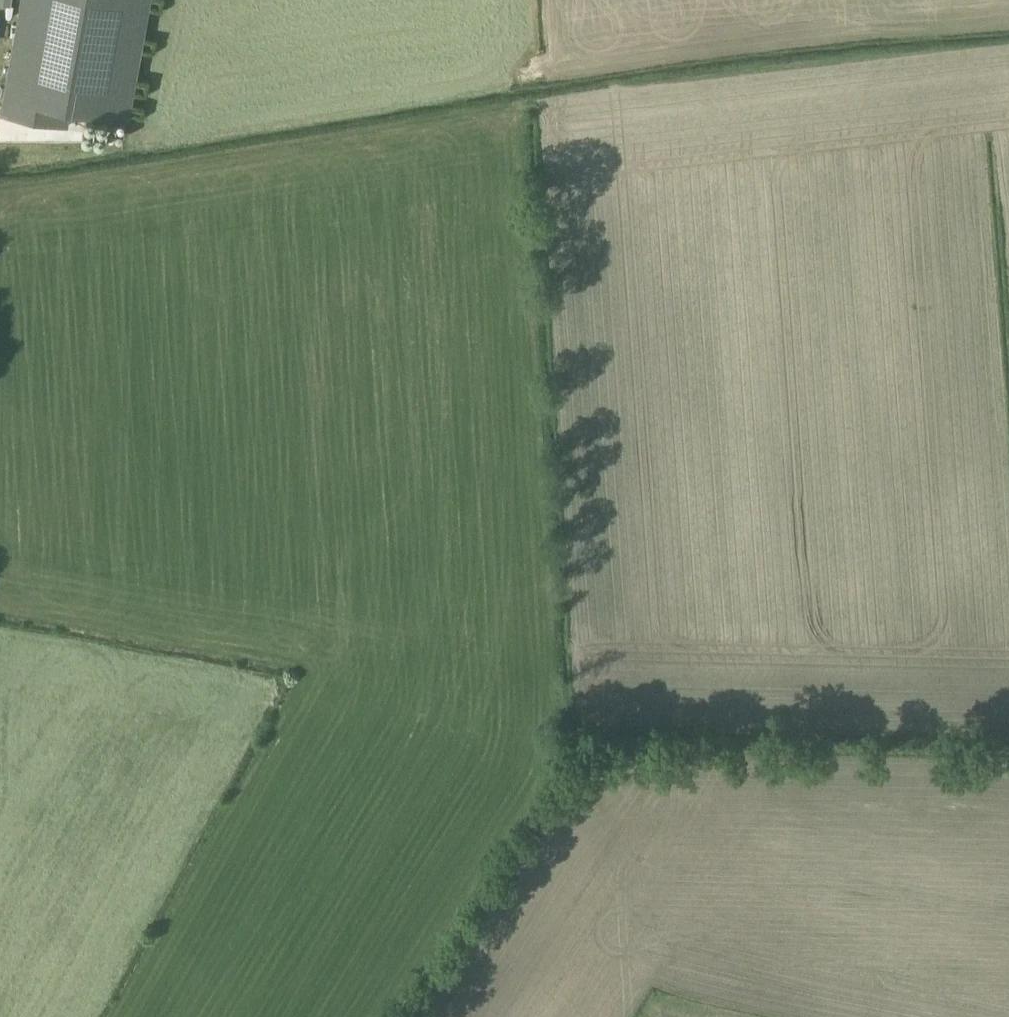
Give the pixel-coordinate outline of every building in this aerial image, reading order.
[(2,114),(68,126),(71,109),(129,120),(150,0),(22,0),(2,114)]
